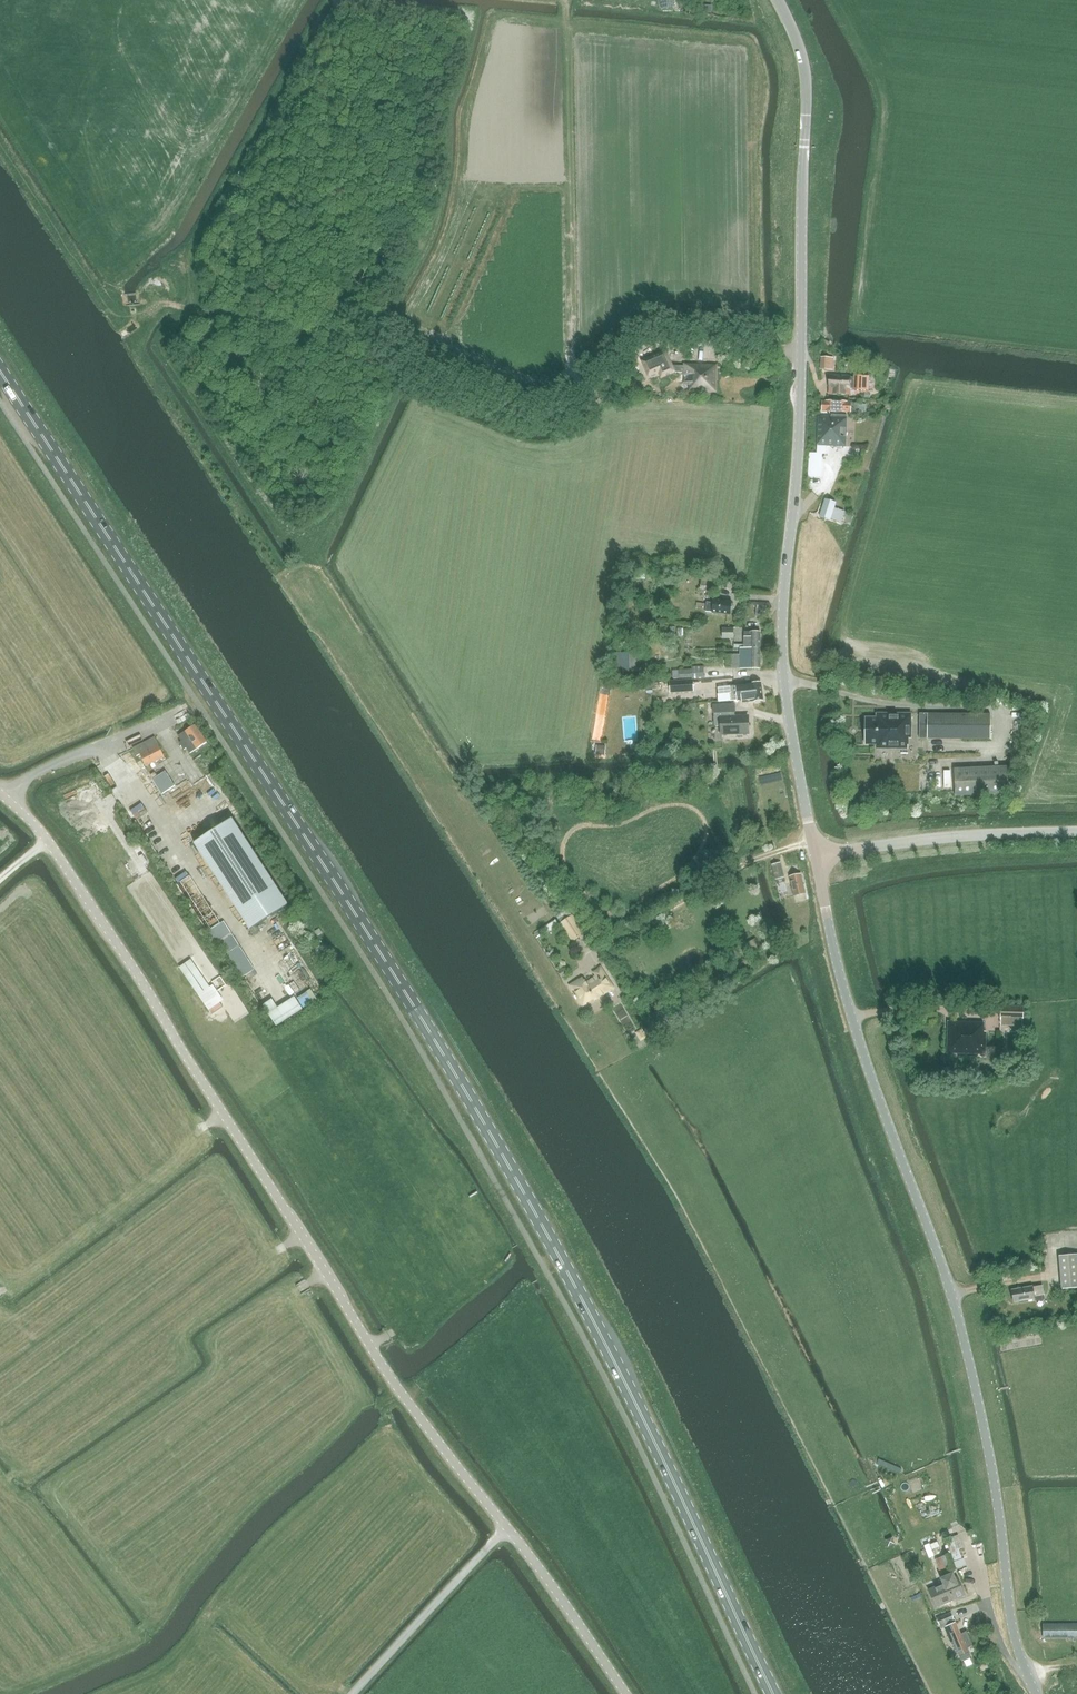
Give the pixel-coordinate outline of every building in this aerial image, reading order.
[(673,0),(659,0),(661,9),(674,7),(673,0)] [(669,351),(646,360),(652,376),(662,372),(664,378),(677,373),(669,351)] [(833,370),(834,358),(820,357),(820,369),(833,370)] [(716,391),(718,365),(685,363),(684,383),(691,384),(691,390),(716,391)] [(851,377),(830,376),(830,394),(851,394),(851,389),(853,389),(853,390),(869,391),(870,376),(854,375),(853,378),(851,377)] [(851,403),(851,402),(822,401),(822,411),(851,412),(855,412),(855,410),(856,410),(856,404),(855,404),(855,403),(851,403)] [(845,446),(847,419),(845,419),(845,415),(838,415),(837,418),(819,418),(818,445),(845,446)] [(841,518),(845,511),(835,508),(837,503),(825,500),(819,516),(831,520),(833,516),(841,518)] [(714,592),(715,583),(716,576),(702,575),(700,590),(714,592)] [(714,600),(713,603),(706,602),(705,612),(730,615),(732,602),(714,600)] [(766,613),(767,606),(757,605),(756,615),(761,616),(762,612),(766,613)] [(734,639),(734,628),(722,628),(722,639),(734,639)] [(733,649),(741,649),(745,649),(745,650),(761,650),(761,632),(745,632),(745,645),(733,644),(733,649)] [(627,636),(620,635),(619,648),(627,648),(627,636)] [(761,669),(761,650),(745,650),(745,649),(741,649),(741,655),(733,655),(733,669),(761,669)] [(631,653),(618,653),(618,670),(631,670),(631,653)] [(678,669),(678,671),(672,671),(672,678),(678,678),(692,678),(692,669),(678,669)] [(670,692),(693,691),(692,680),(669,681),(670,692)] [(764,700),(762,683),(729,686),(729,691),(730,697),(731,701),(748,699),(748,702),(764,700)] [(732,704),(714,705),(715,725),(716,726),(722,726),(722,734),(749,733),(749,716),(734,717),(732,715),(732,704)] [(911,739),(912,713),(878,713),(878,717),(866,717),(866,744),(877,744),(877,748),(908,748),(908,745),(908,739),(911,739)] [(991,715),(919,713),(919,739),(991,740),(991,715)] [(187,749),(190,754),(208,742),(196,725),(178,736),(181,741),(179,743),(184,750),(187,749)] [(133,749),(137,756),(140,754),(146,766),(165,757),(156,738),(133,749)] [(606,746),(596,745),(596,755),(606,755),(606,746)] [(955,797),(1009,794),(1008,766),(954,769),(955,797)] [(166,771),(153,779),(158,786),(170,778),(166,771)] [(232,818),(194,843),(251,930),(289,905),(232,818)] [(776,880),(785,877),(781,862),(772,865),(776,880)] [(794,897),(806,894),(801,874),(789,876),(794,897)] [(572,915),(568,910),(557,917),(560,923),(559,924),(572,943),(585,934),(573,914),(572,915)] [(231,933),(219,941),(242,978),(254,970),(231,933)] [(615,988),(601,966),(598,968),(592,972),(593,974),(594,975),(593,976),(593,977),(585,982),(582,977),(579,979),(579,978),(568,985),(571,990),(573,989),(577,996),(576,997),(582,1007),(594,999),(595,1001),(615,988)] [(1024,1021),(1024,1006),(1001,1005),(1000,1020),(1024,1021)] [(989,1048),(986,1048),(986,1031),(983,1031),(983,1023),(948,1022),(948,1053),(986,1054),(989,1054),(989,1048)] [(646,1038),(641,1029),(635,1033),(640,1041),(646,1038)] [(1058,1255),(1061,1289),(1076,1288),(1076,1254),(1058,1255)] [(1034,1287),(1033,1286),(1012,1290),(1014,1302),(1035,1299),(1035,1301),(1045,1299),(1044,1295),(1043,1285),(1034,1287)] [(963,1547),(958,1535),(946,1539),(950,1553),(935,1558),(940,1573),(965,1564),(959,1549),(963,1547)] [(888,1547),(892,1546),(895,1545),(892,1537),(890,1538),(885,1540),(888,1547)] [(939,1548),(937,1542),(930,1545),(932,1550),(939,1548)] [(957,1577),(928,1589),(936,1608),(966,1595),(957,1577)] [(951,1613),(937,1619),(940,1626),(954,1619),(951,1613)] [(955,1622),(944,1627),(955,1652),(972,1645),(966,1631),(960,1634),(955,1622)] [(1076,1638),(1076,1624),(1044,1624),(1044,1638),(1076,1638)]
